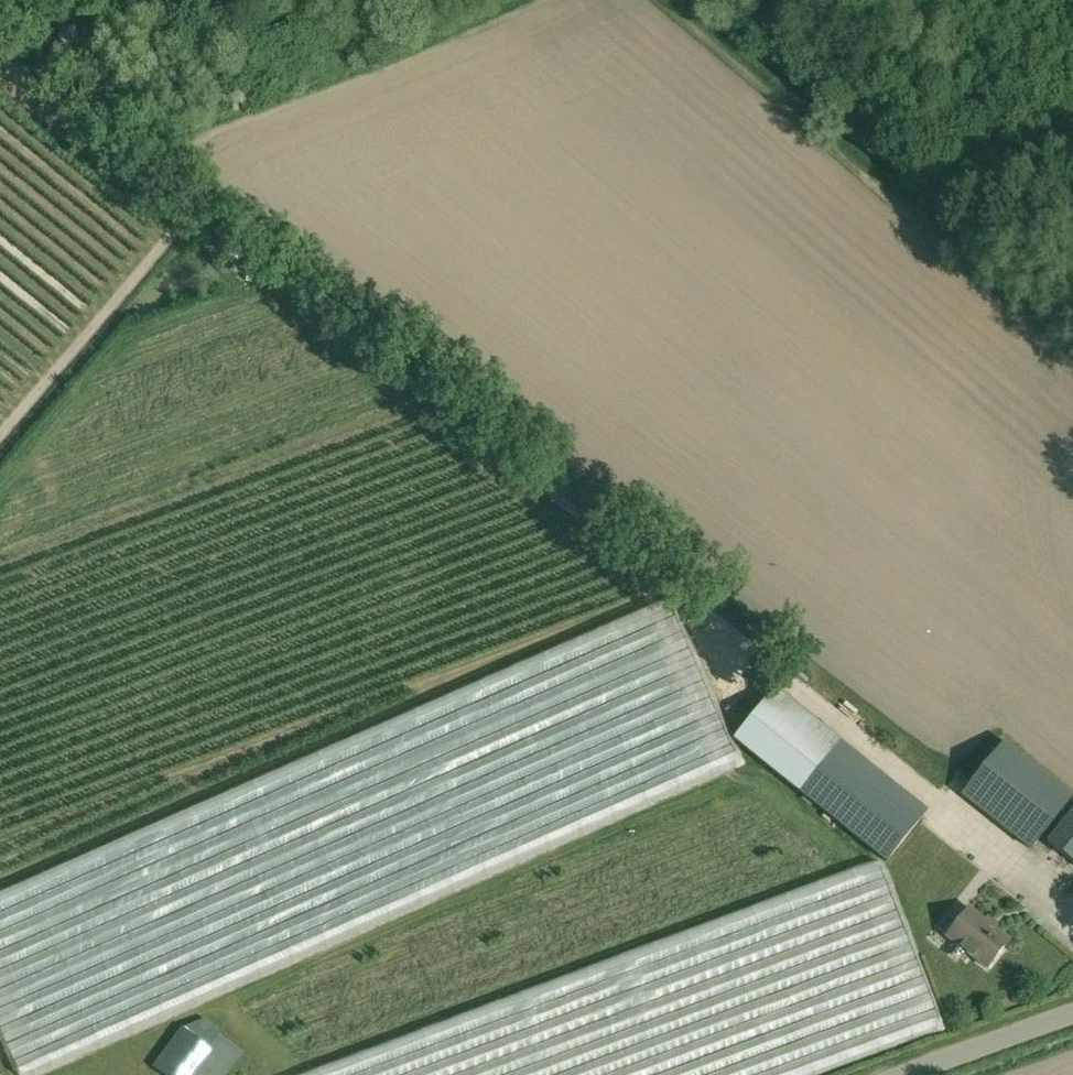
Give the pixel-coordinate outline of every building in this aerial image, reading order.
[(767,696),(733,739),(800,792),(834,750),(767,696)] [(962,793),(1031,848),(1072,797),(1004,741),(962,793)] [(800,792),(888,862),(921,819),(834,750),(800,792)] [(1072,864),(1072,810),(1047,842),(1072,864)] [(948,935),(987,967),(1009,939),(994,927),(970,908),(948,935)] [(212,1049),(184,1027),(154,1067),(165,1074),(193,1074),(212,1049)]
